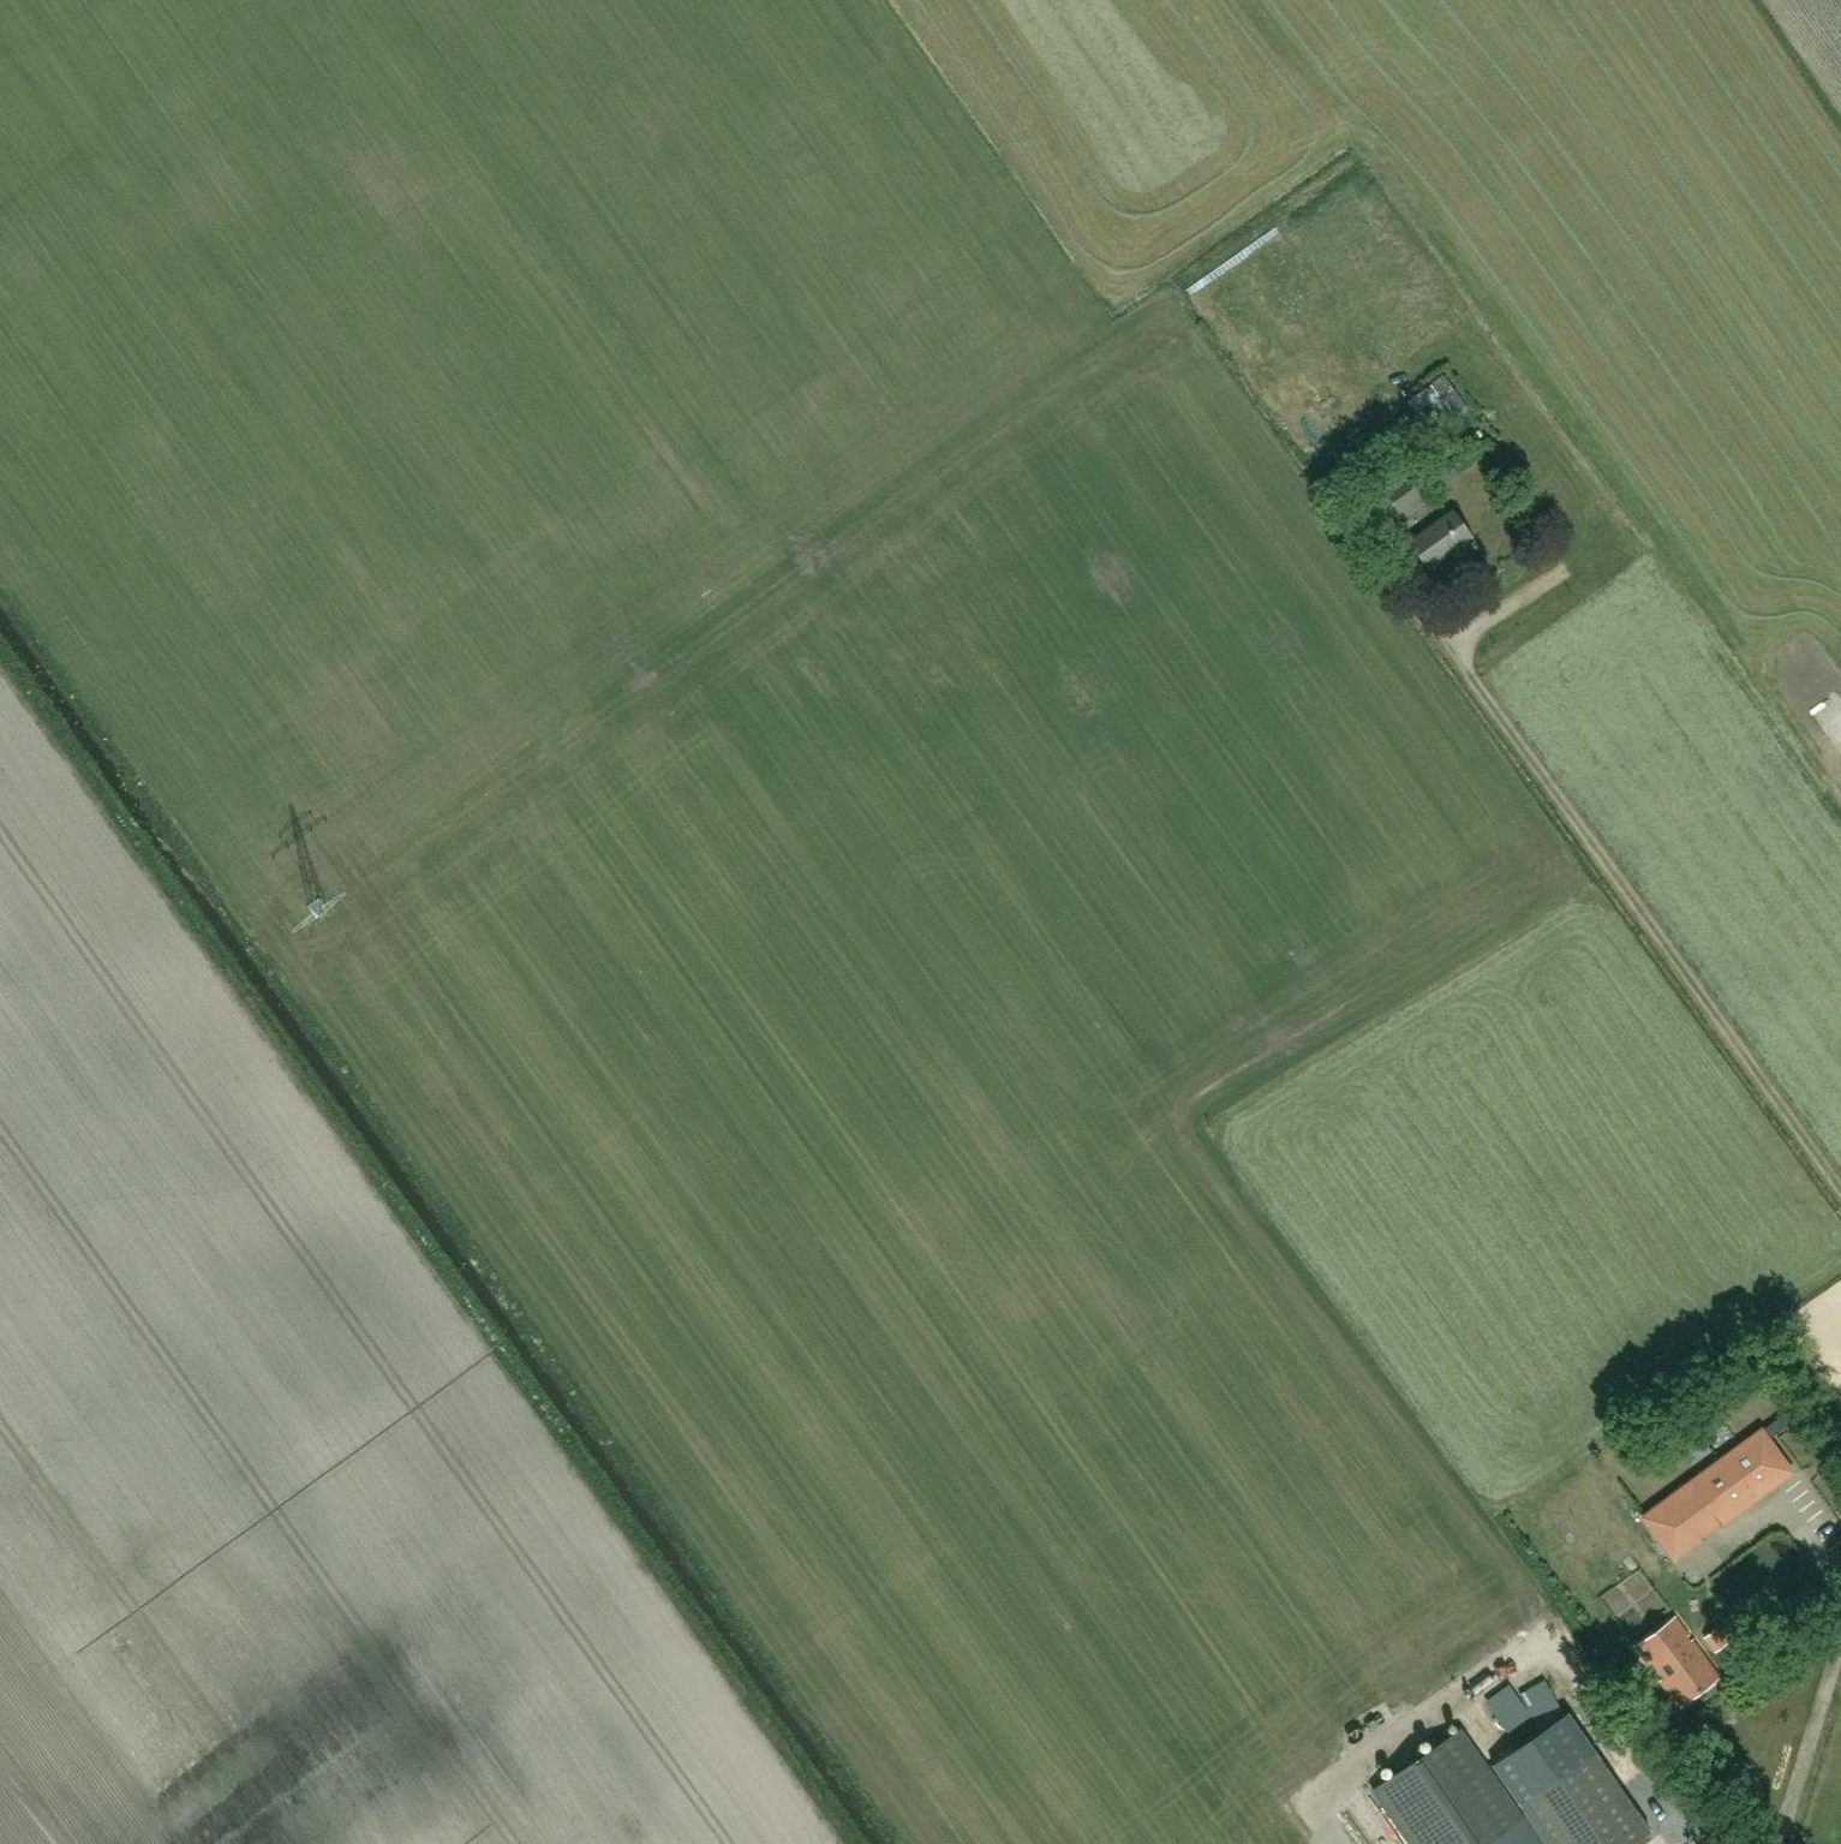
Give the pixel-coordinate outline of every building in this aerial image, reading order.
[(1428,473),(1436,488),(1462,475),(1455,460),(1428,473)] [(1380,535),(1426,503),(1404,472),(1358,505),(1380,535)] [(1427,567),(1471,535),(1453,510),(1408,542),(1427,567)] [(1645,1517),(1674,1558),(1790,1472),(1761,1432),(1645,1517)] [(1720,1677),(1692,1639),(1689,1642),(1687,1643),(1684,1639),(1686,1638),(1689,1635),(1675,1617),(1635,1647),(1655,1675),(1658,1673),(1663,1678),(1660,1681),(1679,1706),(1720,1677)] [(1715,1629),(1705,1637),(1705,1638),(1715,1651),(1726,1644),(1715,1629)] [(1534,1665),(1552,1658),(1547,1642),(1528,1649),(1534,1665)] [(1650,1831),(1594,1752),(1603,1746),(1578,1712),(1520,1753),(1532,1771),(1507,1788),(1547,1843),(1631,1843),(1650,1831)] [(1460,1730),(1375,1789),(1413,1843),(1539,1843),(1460,1730)]
